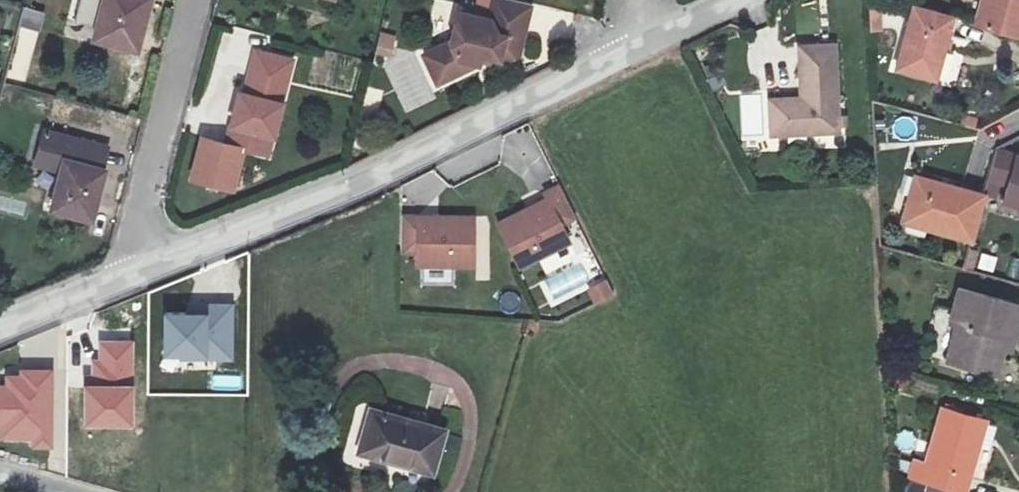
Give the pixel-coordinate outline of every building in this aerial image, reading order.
[(91,43),(135,55),(150,0),(102,0),(91,43)] [(515,0),(493,0),(489,15),(459,7),(451,39),(422,51),(437,88),(481,68),(483,59),(502,63),(524,54),(537,6),(515,0)] [(976,24),(1018,36),(1018,0),(983,0),(976,24)] [(871,5),(870,29),(881,29),(882,6),(871,5)] [(937,79),(954,17),(914,6),(898,68),(937,79)] [(398,36),(384,33),(379,53),(394,56),(398,36)] [(802,49),(804,100),(772,102),(774,138),(842,135),(838,46),(802,49)] [(268,154),(293,61),(255,51),(244,93),(237,91),(223,142),(244,147),(268,154)] [(89,224),(103,172),(93,169),(100,144),(41,129),(30,170),(57,179),(48,213),(89,224)] [(233,189),(244,147),(223,142),(200,136),(189,177),(233,189)] [(110,147),(100,144),(93,169),(103,172),(110,147)] [(987,194),(1018,203),(1018,156),(999,151),(987,194)] [(976,236),(987,194),(916,174),(908,206),(944,215),(940,227),(976,236)] [(579,219),(563,186),(549,193),(551,198),(500,223),(521,266),(556,250),(554,245),(570,237),(564,225),(579,219)] [(944,215),(908,206),(905,217),(940,227),(944,215)] [(475,214),(402,213),(402,248),(418,249),(418,262),(474,263),(475,214)] [(570,237),(554,245),(556,250),(572,242),(570,237)] [(540,258),(544,271),(579,260),(574,247),(540,258)] [(595,305),(616,295),(607,277),(587,287),(595,305)] [(1014,338),(1018,320),(1018,303),(961,287),(951,320),(958,322),(948,358),(996,372),(1004,347),(1007,336),(1014,338)] [(207,309),(162,308),(161,353),(179,353),(179,359),(235,360),(236,301),(208,301),(207,309)] [(1011,349),(1014,338),(1007,336),(1004,347),(1011,349)] [(91,358),(91,383),(135,384),(135,338),(98,338),(98,358),(91,358)] [(28,441),(28,450),(55,451),(56,365),(15,365),(15,370),(2,370),(2,381),(0,381),(0,440),(28,441)] [(134,421),(135,384),(91,383),(83,383),(83,420),(134,421)] [(925,479),(968,491),(989,417),(947,405),(925,479)] [(444,432),(371,412),(360,451),(432,472),(444,432)] [(894,471),(906,474),(908,460),(893,456),(894,471)]
